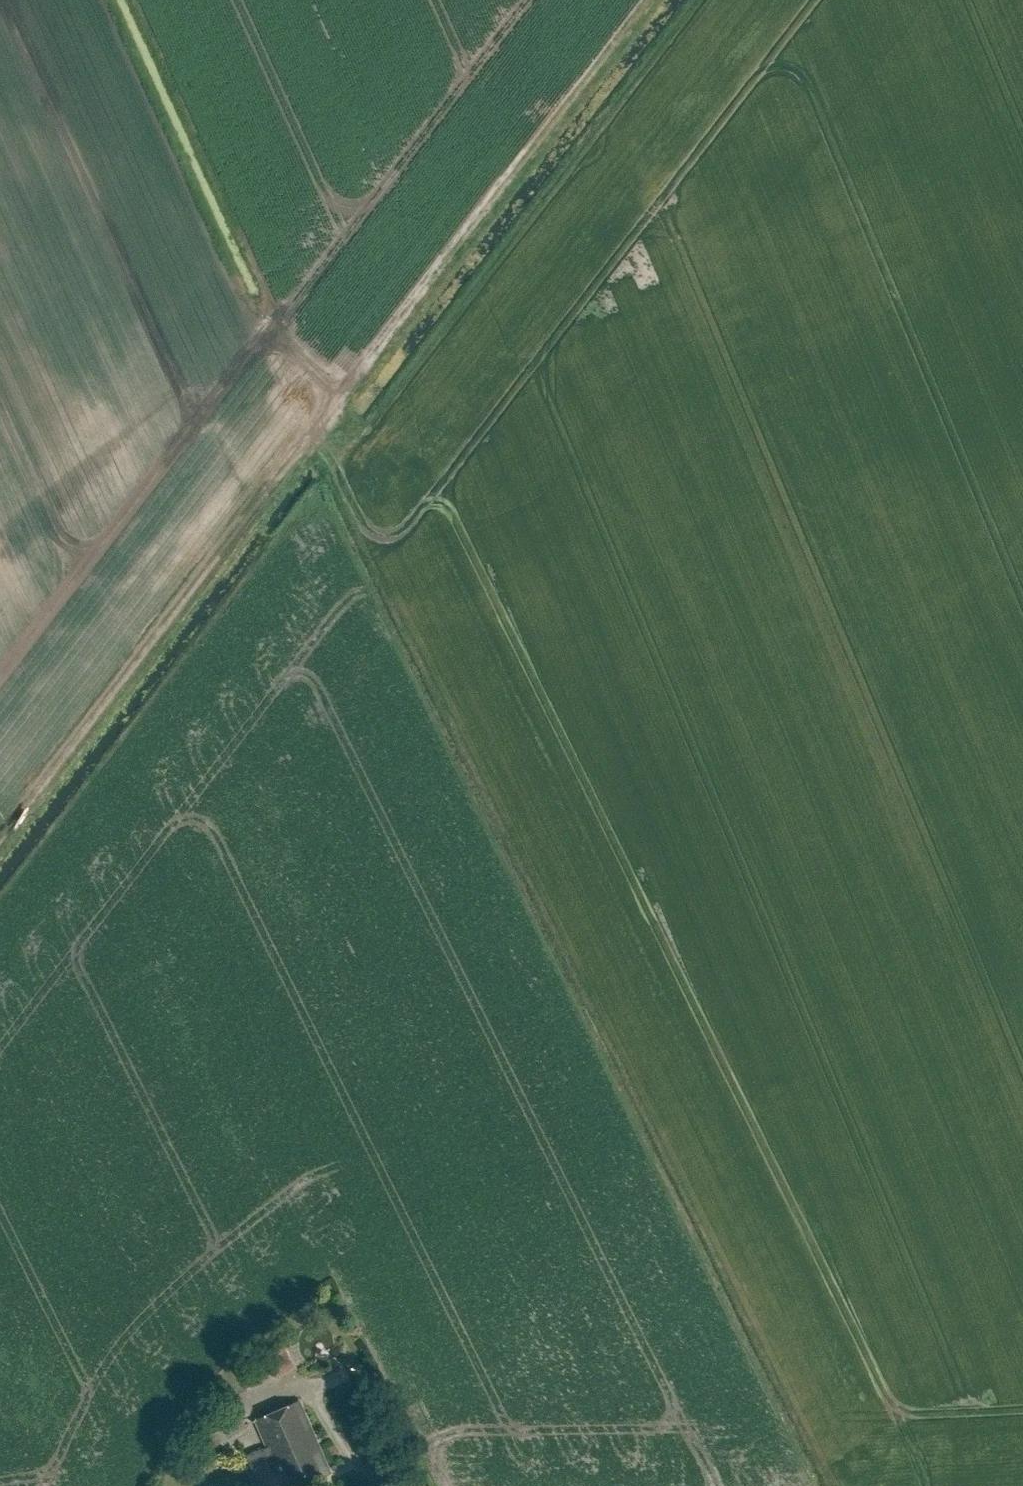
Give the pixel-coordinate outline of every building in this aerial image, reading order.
[(257,1386),(283,1375),(276,1358),(250,1369),(257,1386)] [(195,1420),(209,1449),(249,1430),(234,1400),(195,1420)] [(272,1472),(271,1469),(279,1465),(282,1473),(286,1472),(292,1485),(300,1485),(331,1473),(300,1400),(255,1419),(273,1460),(268,1462),(263,1449),(248,1455),(257,1478),(272,1472)]
